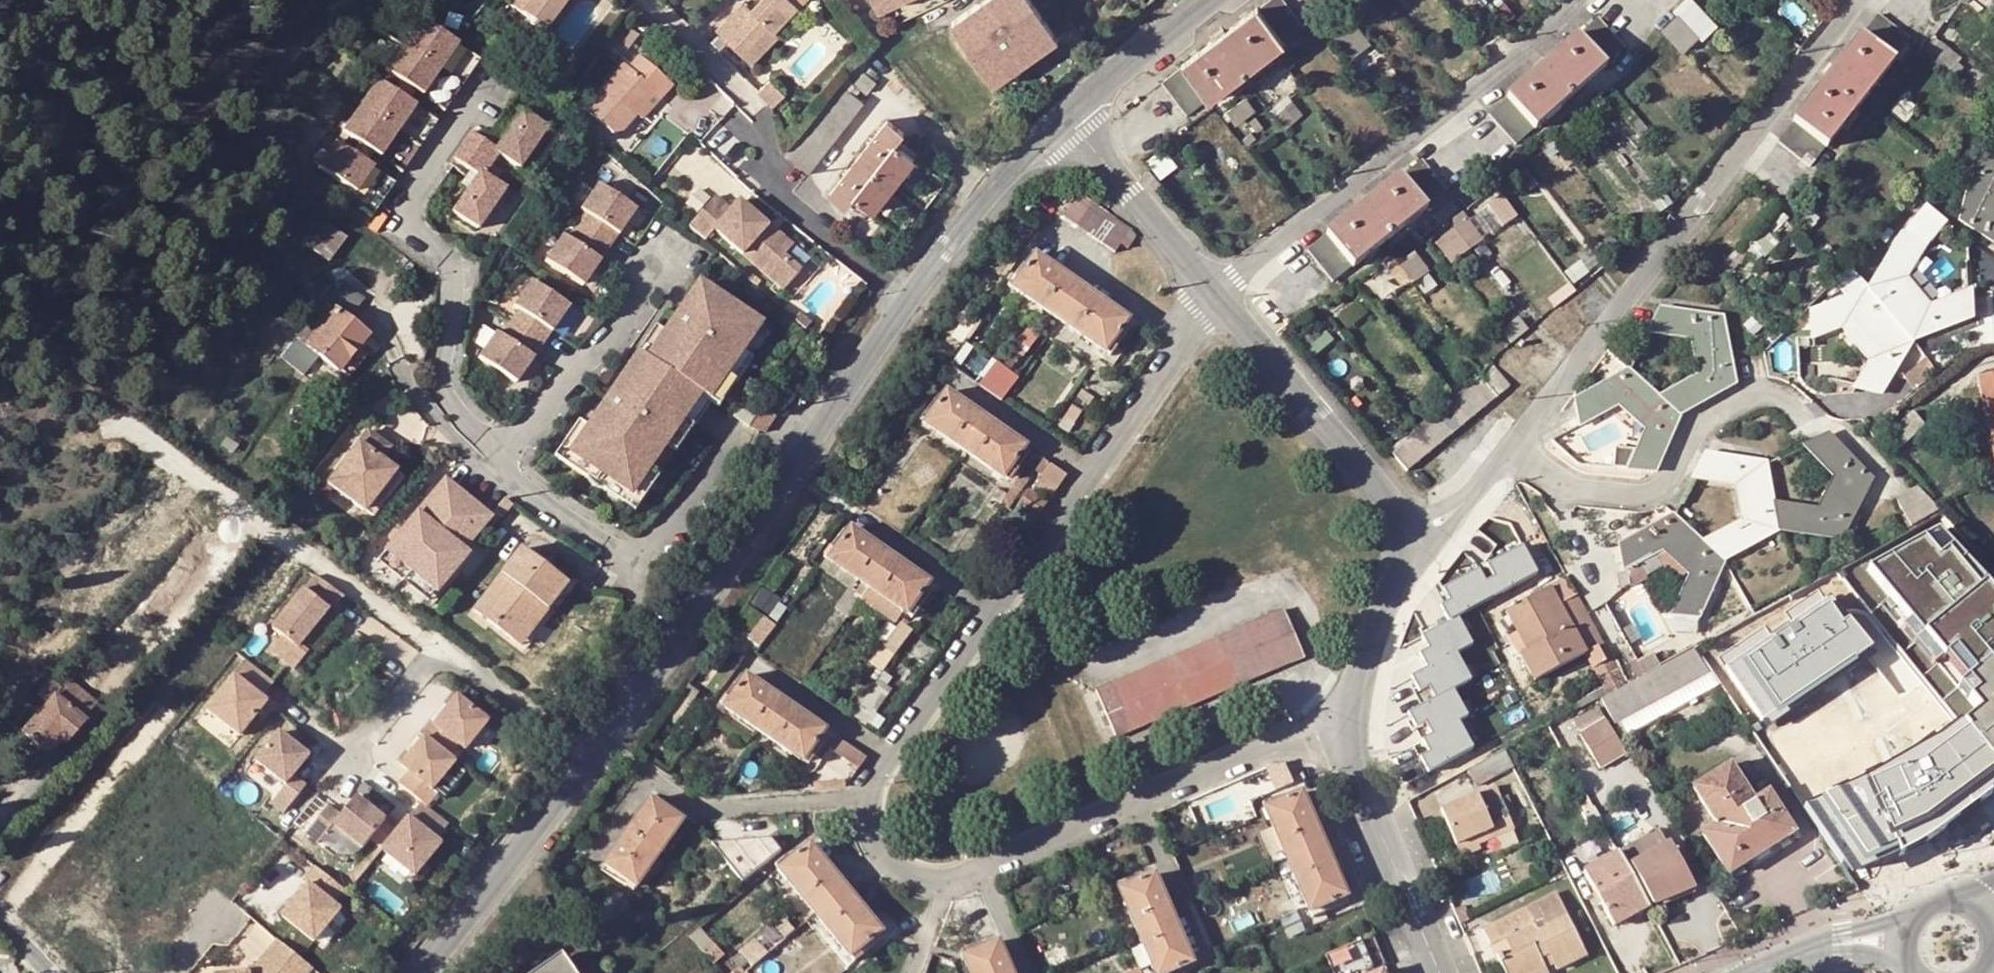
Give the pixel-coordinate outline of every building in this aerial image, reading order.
[(512,2),(549,28),(569,0),(514,0),(512,2)] [(751,5),(745,10),(736,2),(715,25),(752,59),(777,32),(775,30),(797,6),(792,0),(755,0),(751,5)] [(736,2),(745,10),(751,5),(746,0),(737,0),(736,2)] [(1032,0),(981,0),(971,8),(961,15),(949,24),(986,76),(999,67),(1008,60),(1053,28),(1032,0)] [(1302,24),(1285,0),(1267,0),(1258,7),(1256,6),(1243,16),(1213,39),(1182,61),(1183,64),(1162,80),(1184,113),(1207,96),(1208,98),(1283,42),(1281,40),(1302,24)] [(1680,15),(1702,36),(1718,20),(1697,0),(1696,0),(1680,15)] [(498,11),(500,11),(500,10),(501,9),(502,7),(501,5),(500,3),(498,3),(497,3),(495,3),(494,5),(493,7),(493,9),(494,10),(496,11),(498,11)] [(1892,59),(1909,38),(1877,13),(1861,35),(1859,33),(1791,118),(1793,121),(1778,140),(1809,164),(1824,144),(1827,146),(1894,60),(1892,59)] [(1665,31),(1686,52),(1702,36),(1680,15),(1665,31)] [(483,59),(423,17),(405,43),(465,84),(483,59)] [(1507,96),(1487,114),(1513,144),(1533,128),(1534,129),(1606,67),(1604,65),(1624,49),(1598,18),(1580,34),(1576,33),(1552,55),(1527,77),(1506,95),(1507,96)] [(620,56),(638,31),(623,20),(605,44),(620,56)] [(1367,41),(1351,21),(1335,34),(1351,55),(1367,41)] [(1954,27),(1943,41),(1951,47),(1962,33),(1954,27)] [(1059,36),(1053,28),(1008,60),(999,67),(986,76),(992,84),(1004,75),(1014,68),(1059,36)] [(1963,58),(1951,47),(1943,41),(1941,40),(1927,58),(1949,74),(1963,58)] [(404,80),(418,89),(448,110),(465,84),(405,43),(388,69),(404,80)] [(639,55),(628,66),(623,62),(584,106),(615,135),(634,114),(654,92),(660,97),(672,85),(639,55)] [(864,90),(873,80),(855,65),(847,75),(864,90)] [(765,75),(754,86),(768,100),(780,89),(765,75)] [(409,101),(396,92),(380,80),(363,105),(422,147),(440,122),(409,101)] [(400,86),(413,95),(418,89),(404,80),(400,86)] [(859,90),(851,82),(845,89),(854,96),(859,90)] [(784,155),(806,171),(862,102),(854,96),(845,89),(840,84),(784,155)] [(396,92),(409,101),(413,95),(400,86),(396,92)] [(652,107),(660,97),(654,92),(634,114),(640,120),(652,107)] [(1307,113),(1290,94),(1272,112),(1288,130),(1307,113)] [(1245,96),(1226,110),(1235,122),(1254,109),(1245,96)] [(1919,107),(1904,96),(1891,111),(1907,122),(1919,107)] [(346,130),(362,141),(376,151),(405,172),(422,147),(363,105),(346,130)] [(466,144),(493,164),(501,152),(524,168),(550,127),(523,108),(497,145),(475,130),(466,144)] [(1262,124),(1255,115),(1248,121),(1255,129),(1262,124)] [(886,117),(825,193),(841,206),(850,195),(869,210),(913,154),(894,139),(902,129),(886,117)] [(1563,147),(1560,143),(1553,135),(1539,146),(1549,158),(1563,147)] [(358,148),(371,157),(376,151),(362,141),(358,148)] [(374,217),(397,184),(367,163),(353,154),(338,143),(320,168),(355,193),(350,199),(374,217)] [(493,164),(466,144),(456,159),(478,175),(453,213),(481,231),(507,192),(485,176),(493,164)] [(353,154),(367,163),(371,157),(358,148),(353,154)] [(1987,157),(1986,154),(1974,156),(1960,221),(1962,222),(1965,217),(1970,220),(1969,226),(1971,228),(1989,230),(1985,237),(1993,242),(1993,212),(1993,208),(1993,158),(1987,157)] [(1305,251),(1330,282),(1351,266),(1352,268),(1426,209),(1425,207),(1445,191),(1421,160),(1399,175),(1398,174),(1325,232),(1326,234),(1305,251)] [(582,209),(588,213),(579,226),(611,248),(638,209),(601,183),(582,209)] [(1079,194),(1063,215),(1075,224),(1091,202),(1079,194)] [(1506,195),(1474,210),(1485,233),(1517,218),(1506,195)] [(765,228),(767,225),(739,201),(731,210),(715,197),(688,226),(704,240),(713,230),(783,291),(800,272),(783,257),(793,246),(774,229),(771,233),(765,228)] [(1455,201),(1436,216),(1444,225),(1462,210),(1455,201)] [(1816,201),(1800,219),(1811,228),(1827,210),(1816,201)] [(1106,212),(1091,202),(1075,224),(1090,234),(1106,212)] [(1789,219),(1778,208),(1745,242),(1764,260),(1781,242),(1773,236),(1789,219)] [(1118,221),(1106,212),(1090,234),(1102,243),(1118,221)] [(1461,225),(1438,245),(1454,265),(1487,239),(1465,212),(1457,219),(1461,225)] [(1130,229),(1118,221),(1102,243),(1114,251),(1121,243),(1130,229)] [(328,258),(345,235),(326,222),(310,246),(328,258)] [(767,225),(765,228),(771,233),(774,229),(768,224),(767,225)] [(611,248),(579,226),(572,237),(566,233),(549,259),(587,285),(611,248)] [(1139,235),(1130,229),(1121,243),(1128,248),(1139,235)] [(1909,342),(1911,340),(1914,338),(1910,334),(1917,329),(1922,335),(1925,334),(1925,331),(1936,322),(1939,328),(1970,316),(1968,289),(1954,295),(1955,302),(1936,310),(1931,304),(1924,306),(1901,281),(1918,252),(1923,238),(1900,231),(1879,269),(1883,272),(1877,279),(1873,278),(1867,288),(1855,293),(1856,296),(1848,302),(1846,297),(1806,313),(1808,336),(1821,335),(1854,321),(1878,347),(1874,354),(1878,359),(1868,377),(1860,377),(1854,388),(1880,394),(1896,365),(1891,360),(1902,350),(1904,351),(1906,349),(1900,342),(1905,338),(1909,342)] [(1129,320),(1036,254),(1013,287),(1063,323),(1105,352),(1129,320)] [(1430,274),(1417,285),(1443,317),(1456,307),(1430,274)] [(280,355),(303,373),(318,354),(337,370),(348,378),(367,353),(361,349),(357,345),(366,334),(346,318),(363,297),(338,279),(323,299),(295,335),(280,355)] [(516,307),(521,310),(513,323),(545,345),(572,306),(535,279),(516,307)] [(627,383),(592,432),(576,456),(632,497),(650,472),(667,449),(679,458),(714,408),(722,413),(739,387),(732,382),(750,357),(744,354),(762,327),(704,287),(670,338),(635,389),(627,383)] [(1361,300),(1357,295),(1345,304),(1349,309),(1361,300)] [(1936,310),(1955,302),(1954,295),(1931,304),(1936,310)] [(1737,381),(1725,315),(1722,315),(1723,321),(1716,322),(1714,314),(1711,313),(1711,315),(1695,318),(1696,311),(1663,305),(1650,331),(1663,333),(1669,326),(1688,329),(1689,335),(1697,336),(1705,370),(1673,388),(1664,398),(1681,414),(1716,393),(1715,388),(1724,385),(1726,388),(1737,381)] [(1716,322),(1723,321),(1722,315),(1714,314),(1716,322)] [(1514,345),(1531,330),(1521,318),(1504,332),(1514,345)] [(545,345),(513,323),(506,333),(500,330),(482,357),(520,382),(545,345)] [(1688,329),(1669,326),(1663,333),(1689,335),(1688,329)] [(770,333),(762,327),(744,354),(750,357),(752,359),(770,333)] [(1917,329),(1910,334),(1914,338),(1922,335),(1917,329)] [(1329,344),(1317,330),(1302,343),(1313,358),(1329,344)] [(635,389),(670,338),(660,331),(624,382),(627,383),(635,389)] [(1905,338),(1900,342),(1906,349),(1909,342),(1905,338)] [(1113,371),(1119,362),(1113,358),(1105,352),(1099,360),(1113,371)] [(1868,377),(1878,359),(1874,354),(1860,377),(1868,377)] [(1008,397),(1022,379),(994,359),(982,378),(1008,397)] [(1925,359),(1906,374),(1916,386),(1935,371),(1925,359)] [(1094,367),(1109,378),(1113,371),(1099,360),(1094,367)] [(1508,386),(1492,366),(1390,450),(1406,470),(1508,386)] [(1634,366),(1630,368),(1634,372),(1629,377),(1623,372),(1620,374),(1620,376),(1610,386),(1607,380),(1577,396),(1581,422),(1594,415),(1592,408),(1612,399),(1616,404),(1623,401),(1648,424),(1633,456),(1629,468),(1653,473),(1671,435),(1666,432),(1673,424),(1675,426),(1681,414),(1664,398),(1634,366)] [(1629,377),(1634,372),(1630,368),(1623,372),(1629,377)] [(1977,375),(1993,456),(1993,372),(1977,375)] [(1025,448),(946,393),(930,415),(925,422),(967,452),(1004,478),(1025,448)] [(1612,399),(1592,408),(1594,415),(1616,404),(1612,399)] [(753,415),(737,404),(731,412),(747,423),(753,415)] [(1072,433),(1085,414),(1076,407),(1062,426),(1072,433)] [(1926,426),(1914,412),(1884,437),(1896,451),(1926,426)] [(661,480),(650,472),(632,497),(576,456),(592,432),(583,425),(557,461),(635,517),(661,480)] [(324,479),(360,506),(390,468),(376,458),(370,452),(380,440),(364,428),(324,479)] [(1835,463),(1830,468),(1837,475),(1824,506),(1791,503),(1775,504),(1779,527),(1820,531),(1822,526),(1831,529),(1832,533),(1844,534),(1872,473),(1869,471),(1867,475),(1861,471),(1864,465),(1861,463),(1859,464),(1846,458),(1850,452),(1826,429),(1803,442),(1813,452),(1820,448),(1835,463)] [(380,440),(370,452),(376,458),(386,445),(380,440)] [(1835,463),(1820,448),(1813,452),(1830,468),(1835,463)] [(1765,466),(1758,468),(1755,459),(1737,463),(1738,457),(1706,450),(1693,475),(1708,477),(1711,471),(1731,474),(1731,481),(1739,483),(1745,516),(1714,534),(1705,542),(1721,558),(1724,557),(1758,538),(1757,533),(1766,531),(1767,533),(1779,527),(1775,504),(1768,461),(1764,461),(1765,466)] [(1764,461),(1755,459),(1758,468),(1765,466),(1764,461)] [(1037,472),(1044,477),(1053,465),(1046,460),(1037,472)] [(1052,497),(1067,475),(1053,465),(1044,477),(1037,487),(1052,497)] [(1861,471),(1867,475),(1869,471),(1864,465),(1861,471)] [(399,474),(390,468),(360,506),(369,513),(399,474)] [(1012,511),(1036,478),(1026,470),(1021,477),(1002,504),(1012,511)] [(1708,477),(1731,481),(1731,474),(1711,471),(1708,477)] [(443,475),(374,551),(425,596),(493,519),(443,475)] [(1930,518),(1941,508),(1918,483),(1900,502),(1920,523),(1930,518)] [(1035,520),(1048,502),(1033,491),(1020,509),(1035,520)] [(1669,522),(1678,514),(1675,511),(1662,516),(1663,517),(1663,518),(1662,518),(1663,519),(1665,520),(1666,520),(1669,522)] [(1663,544),(1688,569),(1681,582),(1671,603),(1669,613),(1667,627),(1686,630),(1710,580),(1706,577),(1712,570),(1715,570),(1721,558),(1705,542),(1678,514),(1669,522),(1666,520),(1665,520),(1663,519),(1662,518),(1650,530),(1647,524),(1617,538),(1620,565),(1622,564),(1633,558),(1633,551),(1651,543),(1655,548),(1663,544)] [(895,605),(908,613),(930,582),(852,527),(829,559),(872,588),(895,605)] [(1871,570),(1893,597),(1884,604),(1916,644),(1919,641),(1957,689),(1941,700),(1958,722),(1898,770),(1877,779),(1804,810),(1842,867),(1891,844),(1895,851),(1913,844),(1930,838),(1993,791),(1993,789),(1988,781),(1993,776),(1993,588),(1990,584),(1983,591),(1981,588),(1988,581),(1942,530),(1871,570)] [(1633,551),(1633,558),(1655,548),(1651,543),(1633,551)] [(1633,558),(1622,564),(1623,568),(1624,581),(1661,562),(1681,582),(1688,569),(1663,544),(1655,548),(1633,558)] [(544,607),(564,582),(519,546),(472,605),(511,635),(538,602),(544,607)] [(851,589),(837,608),(850,618),(864,599),(872,588),(829,559),(822,569),(851,589)] [(1624,581),(1623,568),(1617,569),(1617,575),(1615,575),(1616,583),(1624,581)] [(314,576),(272,629),(282,636),(270,651),(294,670),(308,653),(299,646),(328,609),(331,611),(342,596),(314,576)] [(1577,594),(1568,576),(1549,586),(1559,604),(1577,594)] [(1499,596),(1506,610),(1534,594),(1527,581),(1499,596)] [(1518,631),(1528,650),(1519,656),(1532,681),(1588,652),(1605,684),(1609,692),(1625,684),(1577,594),(1559,604),(1549,586),(1534,594),(1506,610),(1518,631)] [(895,605),(872,588),(864,599),(888,616),(895,605)] [(1773,637),(1727,669),(1763,722),(1863,654),(1843,626),(1827,601),(1793,623),(1795,627),(1775,640),(1773,637)] [(544,607),(538,602),(511,635),(518,641),(544,607)] [(1283,608),(1097,688),(1118,735),(1304,656),(1283,608)] [(867,619),(859,613),(850,625),(858,631),(867,619)] [(775,624),(764,616),(749,638),(760,645),(775,624)] [(883,649),(900,626),(887,616),(870,640),(883,649)] [(1519,656),(1528,650),(1518,631),(1508,636),(1519,656)] [(1710,671),(1695,648),(1627,686),(1600,700),(1614,723),(1710,671)] [(1653,653),(1637,662),(1644,674),(1660,665),(1653,653)] [(262,698),(274,683),(247,661),(207,710),(241,737),(268,703),(262,698)] [(50,675),(36,691),(45,700),(22,728),(48,751),(61,735),(66,740),(84,719),(81,717),(96,700),(67,675),(60,684),(50,675)] [(825,730),(745,675),(724,705),(803,761),(825,730)] [(1438,696),(1411,704),(1426,759),(1470,747),(1450,676),(1434,680),(1438,696)] [(1579,708),(1599,698),(1609,692),(1605,684),(1576,700),(1579,708)] [(865,723),(887,694),(875,686),(854,715),(865,723)] [(457,696),(454,692),(445,703),(449,706),(457,696)] [(421,733),(425,736),(448,755),(458,742),(466,748),(488,720),(457,696),(449,706),(435,724),(431,720),(421,733)] [(1626,750),(1605,713),(1579,729),(1599,764),(1626,750)] [(281,734),(257,761),(287,787),(272,804),(285,814),(307,787),(294,777),(310,758),(281,734)] [(448,755),(425,736),(411,754),(403,764),(410,771),(400,783),(423,801),(428,805),(438,792),(433,789),(456,761),(448,755)] [(864,761),(866,757),(841,738),(832,750),(860,769),(864,761)] [(1467,767),(1476,785),(1514,766),(1505,747),(1467,767)] [(407,751),(399,761),(403,764),(411,754),(407,751)] [(1259,787),(1290,784),(1288,763),(1257,765),(1259,787)] [(1728,875),(1796,833),(1770,791),(1756,800),(1733,765),(1695,789),(1717,825),(1703,834),(1728,875)] [(847,778),(817,782),(818,789),(848,787),(847,778)] [(1477,793),(1481,805),(1500,797),(1495,786),(1477,793)] [(1229,788),(1191,803),(1204,837),(1218,832),(1213,819),(1236,809),(1229,788)] [(1289,859),(1311,911),(1349,894),(1304,790),(1266,807),(1268,812),(1289,859)] [(1441,808),(1457,844),(1475,837),(1479,844),(1514,828),(1500,797),(1481,805),(1477,793),(1441,808)] [(357,796),(341,815),(328,805),(309,829),(322,840),(336,822),(365,846),(385,819),(357,796)] [(606,863),(608,864),(638,886),(660,855),(682,824),(684,821),(653,799),(606,863)] [(438,839),(450,823),(428,805),(423,801),(400,830),(385,849),(417,875),(443,843),(438,839)] [(1623,850),(1631,865),(1668,844),(1660,830),(1623,850)] [(1479,844),(1475,837),(1457,844),(1462,856),(1480,849),(1479,844)] [(772,841),(712,846),(743,885),(782,853),(772,841)] [(1671,843),(1668,844),(1631,865),(1654,903),(1694,886),(1671,843)] [(811,844),(780,870),(781,871),(818,916),(851,957),(882,932),(811,844)] [(1584,871),(1614,924),(1649,906),(1618,852),(1584,871)] [(336,903),(347,889),(318,865),(306,880),(310,883),(285,915),(317,940),(343,908),(336,903)] [(1155,875),(1122,889),(1139,932),(1144,945),(1154,966),(1157,972),(1171,972),(1192,964),(1155,875)] [(605,925),(624,901),(613,892),(594,917),(605,925)] [(1546,968),(1542,958),(1551,954),(1555,963),(1558,970),(1574,962),(1571,956),(1584,950),(1556,893),(1484,928),(1491,943),(1506,937),(1513,953),(1502,958),(1500,954),(1497,956),(1505,972),(1535,972),(1546,968)] [(703,928),(692,937),(705,951),(715,942),(703,928)] [(1513,953),(1506,937),(1491,943),(1497,956),(1500,954),(1502,958),(1513,953)] [(315,967),(279,938),(258,965),(252,966),(253,972),(245,972),(310,972),(315,967)] [(973,972),(1013,972),(999,940),(965,955),(973,972)] [(1372,965),(1362,941),(1340,950),(1349,972),(1353,972),(1355,972),(1372,965)] [(727,956),(715,942),(705,951),(717,964),(727,956)] [(1132,950),(1141,971),(1154,966),(1144,945),(1132,950)] [(1584,950),(1571,956),(1574,962),(1587,956),(1584,950)] [(1551,954),(1542,958),(1546,968),(1555,963),(1551,954)] [(567,960),(548,972),(576,972),(567,960)]
